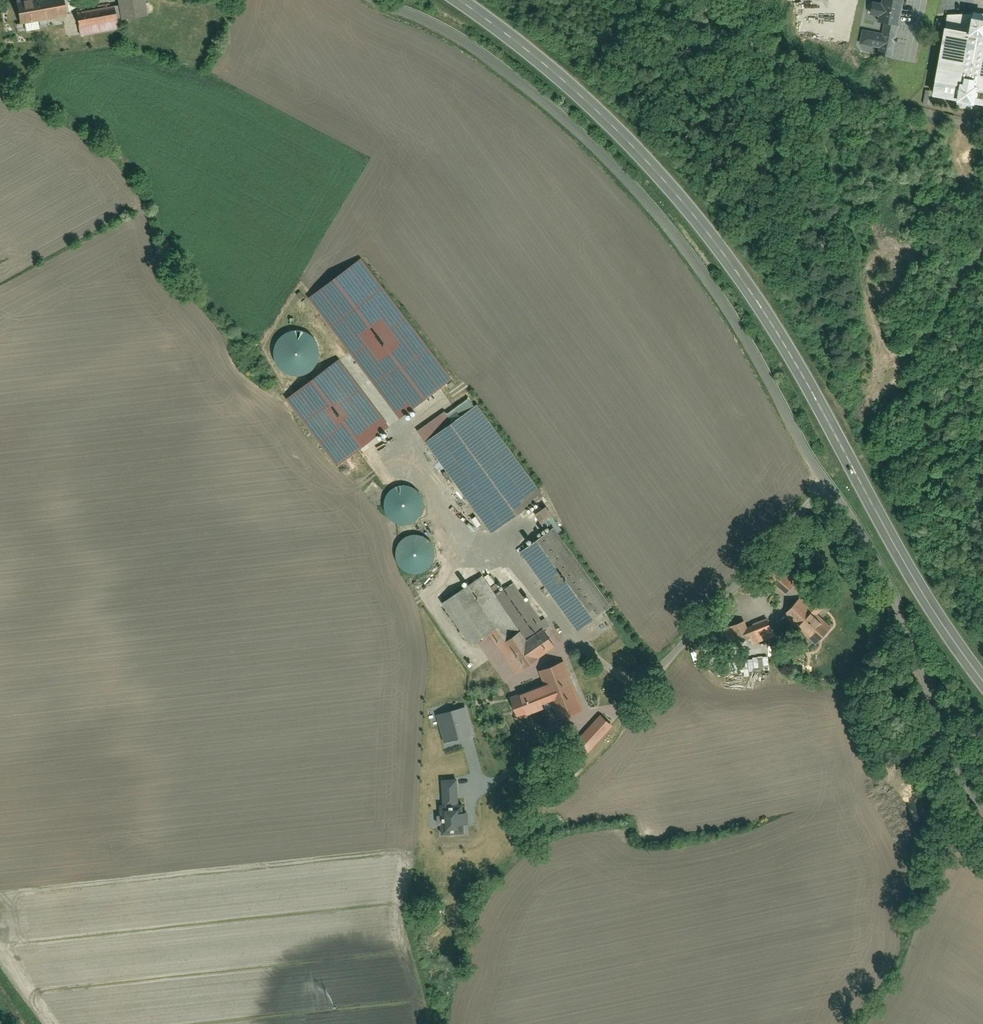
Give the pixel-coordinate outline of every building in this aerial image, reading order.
[(17,1),(21,22),(67,14),(64,0),(20,0),(17,1)] [(138,0),(116,0),(119,20),(141,17),(138,0)] [(905,0),(882,0),(881,4),(871,2),(869,16),(878,17),(877,24),(883,25),(882,34),(863,30),(860,45),(879,48),(878,55),(894,58),(905,0)] [(117,26),(113,4),(72,13),(77,35),(117,26)] [(946,30),(936,95),(982,102),(982,14),(972,10),(972,34),(946,30)] [(913,40),(912,47),(907,45),(903,60),(914,63),(920,41),(913,40)] [(362,259),(306,291),(322,318),(331,313),(328,308),(335,304),(332,299),(361,282),(367,294),(379,287),(362,259)] [(283,373),(299,374),(316,365),(317,348),(307,331),(290,330),(273,339),(272,355),(283,373)] [(540,498),(473,394),(419,428),(486,533),(540,498)] [(392,525),(424,515),(414,482),(381,492),(392,525)] [(543,505),(532,514),(540,524),(552,515),(543,505)] [(439,558),(439,554),(439,549),(438,545),(436,542),(432,538),(429,536),(425,534),(421,533),(418,533),(414,534),(411,535),(407,537),(404,540),(401,544),(400,547),(399,550),(398,555),(399,559),(400,562),(402,566),(405,569),(408,571),(412,573),(417,574),(420,574),(424,574),(428,572),(431,570),(434,568),(435,566),(438,562),(439,558)] [(605,609),(552,533),(525,552),(577,628),(605,609)] [(492,554),(512,544),(510,539),(489,550),(492,554)] [(770,559),(761,569),(785,590),(793,580),(770,559)] [(527,665),(555,646),(515,589),(500,599),(487,581),(450,606),(476,643),(500,626),(527,665)] [(832,627),(801,599),(785,616),(816,644),(832,627)] [(750,645),(772,636),(768,624),(750,632),(747,624),(730,631),(735,644),(748,639),(750,645)] [(746,671),(769,669),(768,657),(717,660),(718,673),(746,671)] [(581,712),(561,665),(541,673),(546,684),(512,699),(520,717),(546,706),(543,700),(552,696),(562,720),(581,712)] [(465,706),(434,713),(442,742),(472,735),(465,706)] [(596,748),(615,724),(605,716),(586,740),(596,748)] [(444,805),(441,805),(441,815),(438,815),(439,824),(442,824),(443,834),(465,833),(464,824),(468,824),(467,812),(463,813),(463,804),(458,804),(457,780),(443,780),(444,805)]
